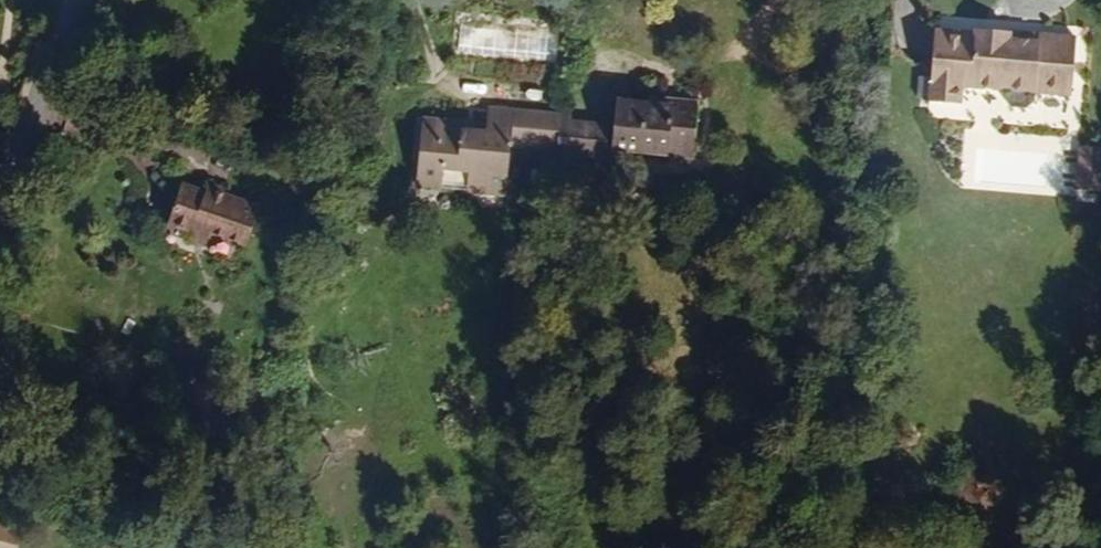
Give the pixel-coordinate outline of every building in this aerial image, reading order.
[(980,123),(990,51),(967,48),(961,93),(958,115),(957,120),(980,123)] [(1100,119),(1100,60),(1072,57),(1071,65),(1042,62),(1043,53),(1008,49),(1007,53),(990,51),(980,123),(989,124),(991,106),(1033,111),(1033,121),(1041,130),(1055,131),(1065,125),(1065,116),(1100,120),(1100,119)] [(1071,65),(1072,57),(1043,53),(1042,62),(1071,65)] [(958,115),(961,93),(949,91),(946,113),(958,115)] [(718,160),(725,109),(691,104),(692,95),(675,93),(672,113),(643,108),(639,129),(597,123),(598,105),(586,104),(585,115),(580,148),(579,153),(622,159),(623,148),(648,151),(718,160)] [(524,192),(531,141),(545,143),(549,110),(514,106),(512,129),(487,126),(487,118),(446,113),(439,180),(524,192)] [(580,148),(585,115),(549,110),(545,143),(580,148)] [(1076,145),(1077,192),(1100,191),(1100,144),(1076,145)] [(647,162),(648,151),(623,148),(622,159),(647,162)] [(253,251),(267,212),(214,194),(211,197),(185,190),(172,229),(199,238),(200,234),(218,239),(253,251)] [(213,253),(218,239),(200,234),(199,238),(196,248),(213,253)] [(20,531),(0,526),(0,547),(15,547),(20,531)]
